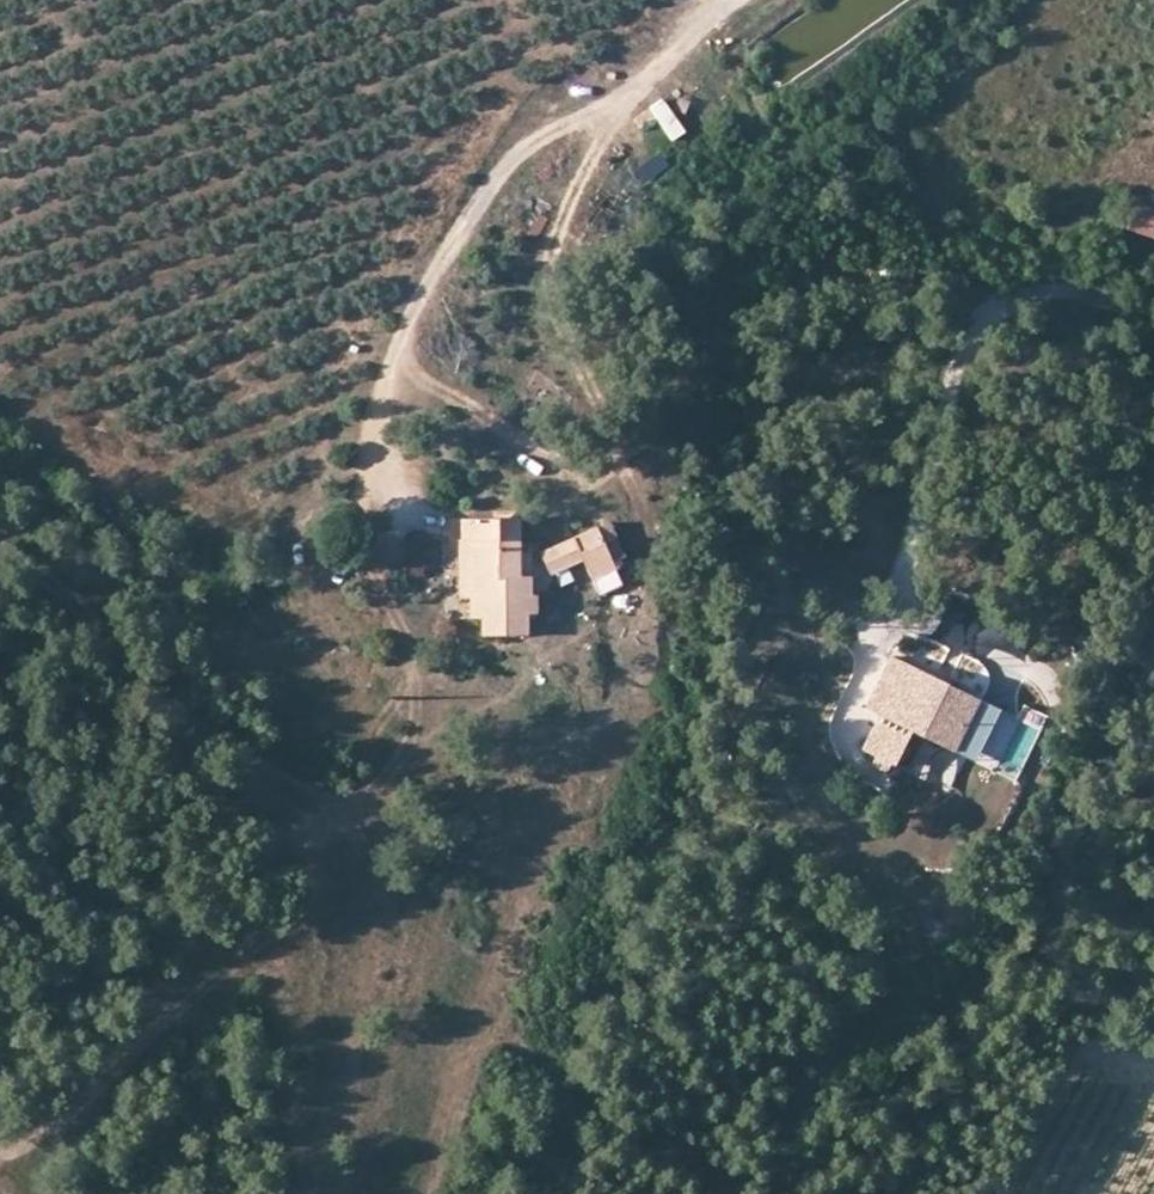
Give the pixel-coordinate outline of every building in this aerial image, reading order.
[(662,139),(677,133),(662,95),(647,101),(662,139)] [(1132,205),(1124,230),(1153,239),(1153,236),(1153,211),(1132,205)] [(457,514),(457,544),(467,544),(466,592),(466,612),(477,612),(477,628),(524,628),(524,609),(535,609),(535,584),(526,584),(526,569),(513,568),(514,545),(514,515),(457,514)] [(606,520),(594,526),(610,558),(622,552),(606,520)] [(593,524),(536,552),(546,573),(579,556),(589,577),(613,565),(610,558),(594,526),(593,524)] [(467,544),(457,544),(456,592),(466,592),(467,544)] [(527,545),(514,545),(513,568),(526,569),(527,545)] [(956,749),(981,699),(893,658),(867,708),(880,713),(863,749),(896,764),(912,729),(956,749)] [(996,706),(981,699),(956,749),(971,756),(996,706)]
